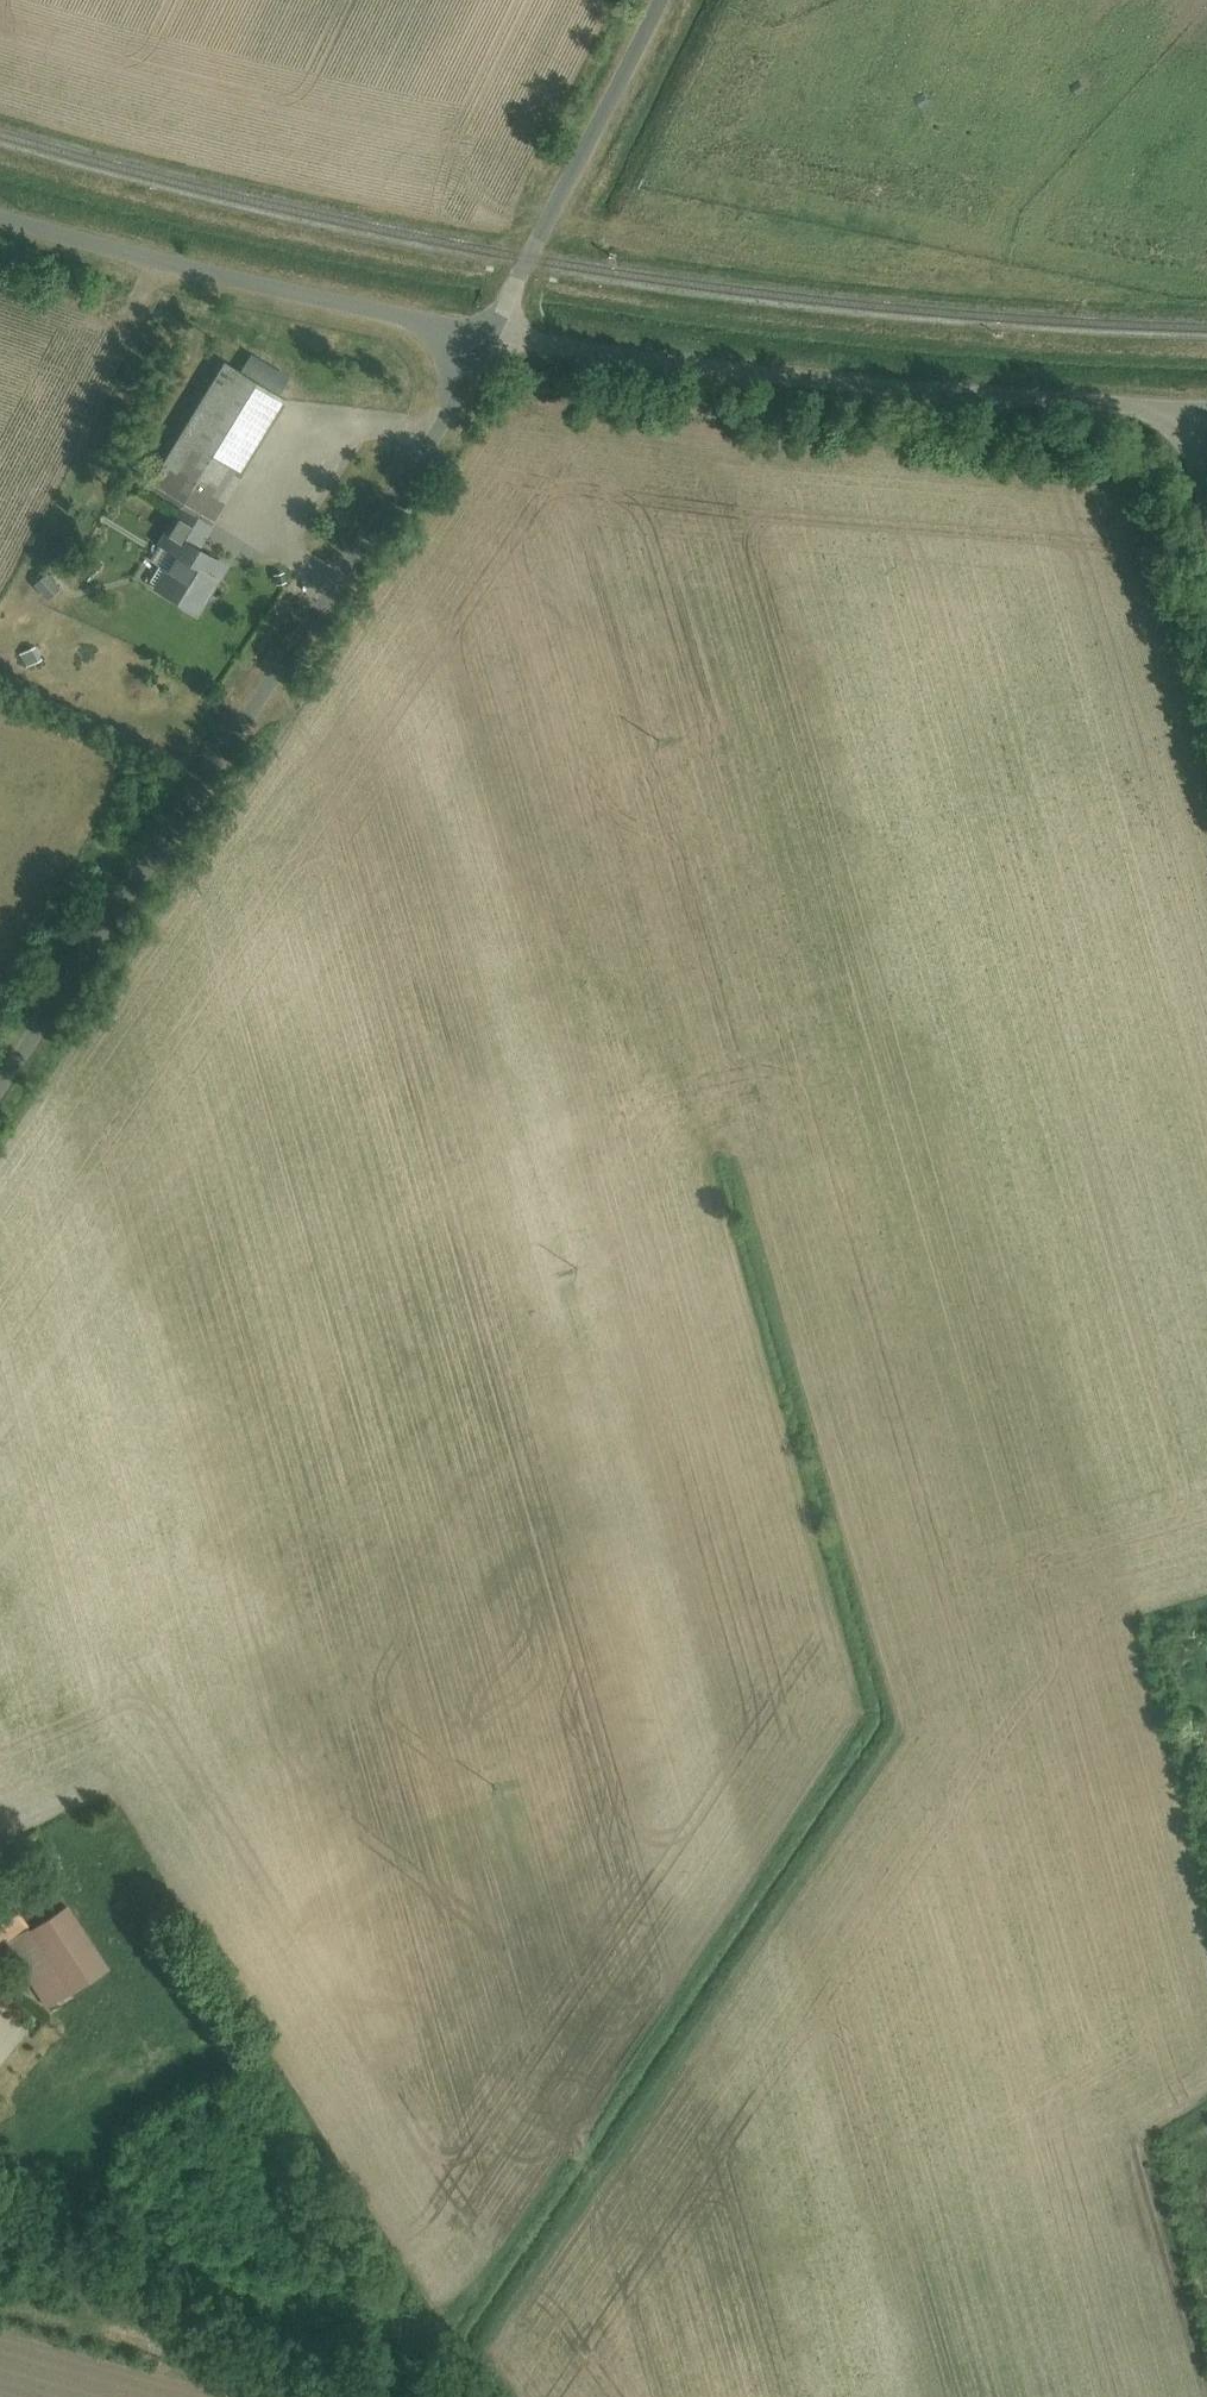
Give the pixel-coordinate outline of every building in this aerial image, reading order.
[(184,622),(213,573),(180,554),(273,391),(209,354),(127,498),(165,520),(147,553),(163,562),(143,598),(184,622)] [(42,1986),(107,1939),(67,1884),(41,1903),(12,1863),(0,1872),(0,1934),(3,1932),(42,1986)]
